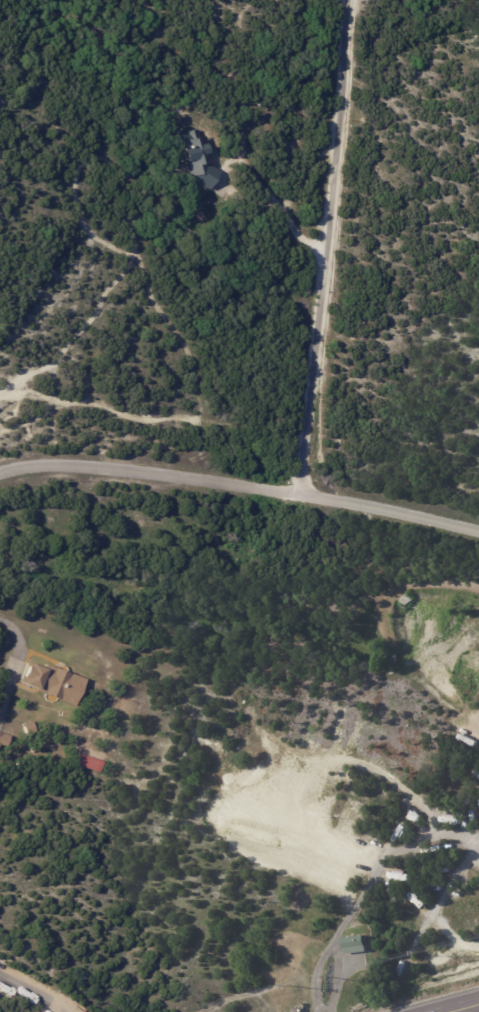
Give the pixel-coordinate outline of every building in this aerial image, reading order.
[(260,131),(258,131),(258,122),(272,122),(272,131),(260,131)] [(211,136),(216,160),(213,160),(214,165),(224,172),(213,190),(192,176),(189,161),(192,161),(189,148),(192,148),(192,145),(179,140),(188,128),(195,131),(203,130),(205,138),(211,136)] [(39,689),(21,682),(29,662),(47,669),(39,689)] [(32,720),(37,731),(28,735),(23,724),(32,720)] [(3,741),(0,748),(0,731),(13,736),(10,744),(3,741)] [(102,774),(77,765),(80,755),(105,763),(102,774)] [(369,954),(348,956),(347,940),(370,938),(371,954),(369,954)]
